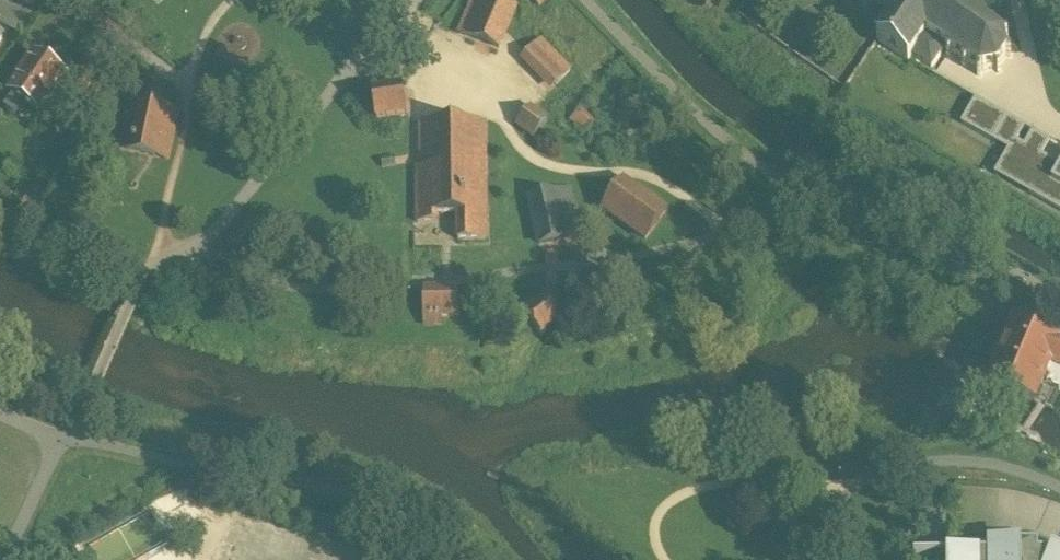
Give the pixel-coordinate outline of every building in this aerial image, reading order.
[(497,0),(471,0),(457,32),(500,50),(508,31),(518,8),(497,0)] [(539,9),(547,0),(530,0),(539,9)] [(863,6),(869,10),(874,2),(896,17),(878,43),(909,64),(914,58),(931,70),(932,71),(946,51),(950,53),(947,57),(950,60),(953,55),(966,64),(963,69),(966,71),(969,66),(979,73),(978,78),(982,79),(983,73),(996,71),(998,76),(1002,74),(998,69),(1006,59),(1011,60),(1012,56),(1006,55),(1004,43),(1009,40),(1007,37),(1003,40),(993,33),(996,28),(993,27),(990,31),(977,22),(980,17),(977,15),(974,19),(951,3),(953,0),(867,0),(863,6)] [(526,54),(521,60),(551,91),(571,72),(540,40),(526,54)] [(69,77),(36,55),(9,95),(42,117),(69,77)] [(403,88),(373,93),(377,121),(407,116),(403,88)] [(1059,169),(1059,168),(1042,158),(1051,143),(975,100),(961,126),(1008,153),(994,178),(1030,198),(1041,180),(1051,185),(1059,169)] [(144,104),(131,101),(121,150),(130,152),(151,157),(169,161),(179,112),(162,108),(154,107),(144,104)] [(531,109),(518,126),(535,139),(548,121),(531,109)] [(596,125),(581,111),(570,122),(585,137),(596,125)] [(486,122),(421,124),(422,168),(417,169),(419,224),(438,224),(437,216),(447,215),(460,215),(460,241),(489,241),(486,122)] [(393,159),(382,161),(383,169),(394,167),(393,159)] [(1051,185),(1041,180),(1030,198),(1059,215),(1059,169),(1051,185)] [(667,212),(625,182),(605,210),(646,240),(667,212)] [(571,190),(531,200),(540,245),(551,242),(581,235),(571,190)] [(459,317),(459,288),(424,289),(425,325),(442,325),(442,317),(459,317)] [(547,296),(526,312),(541,332),(562,316),(551,302),(547,296)] [(1014,315),(998,352),(984,384),(1036,402),(1052,364),(1059,346),(1059,334),(1056,333),(1014,315)] [(1054,552),(1053,554),(1039,554),(1039,545),(1020,545),(989,545),(989,554),(950,555),(950,559),(1059,559),(1059,555),(1054,552)]
